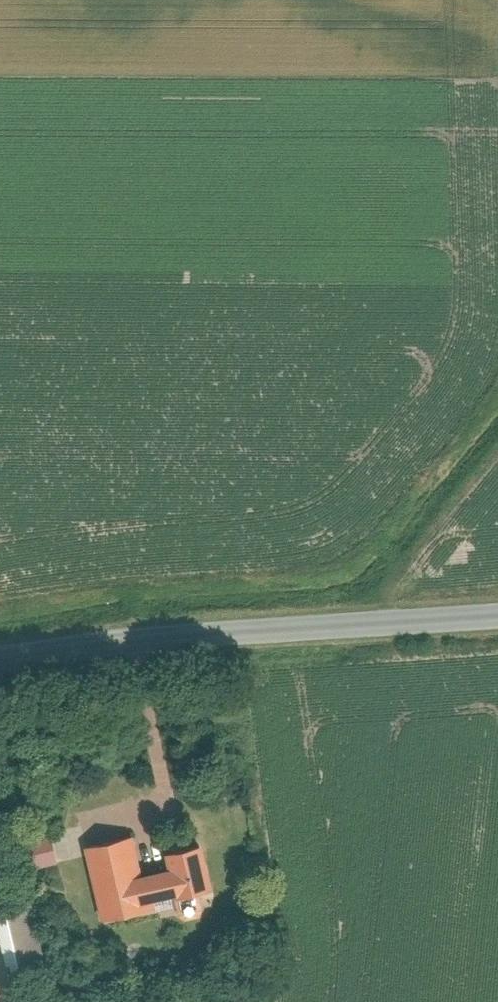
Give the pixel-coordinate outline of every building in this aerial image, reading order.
[(102,832),(65,842),(86,917),(147,901),(151,915),(191,905),(173,840),(144,848),(147,860),(112,869),(102,832)] [(51,833),(21,838),(26,867),(56,863),(51,833)] [(32,902),(0,908),(0,940),(8,980),(47,972),(32,902)]
